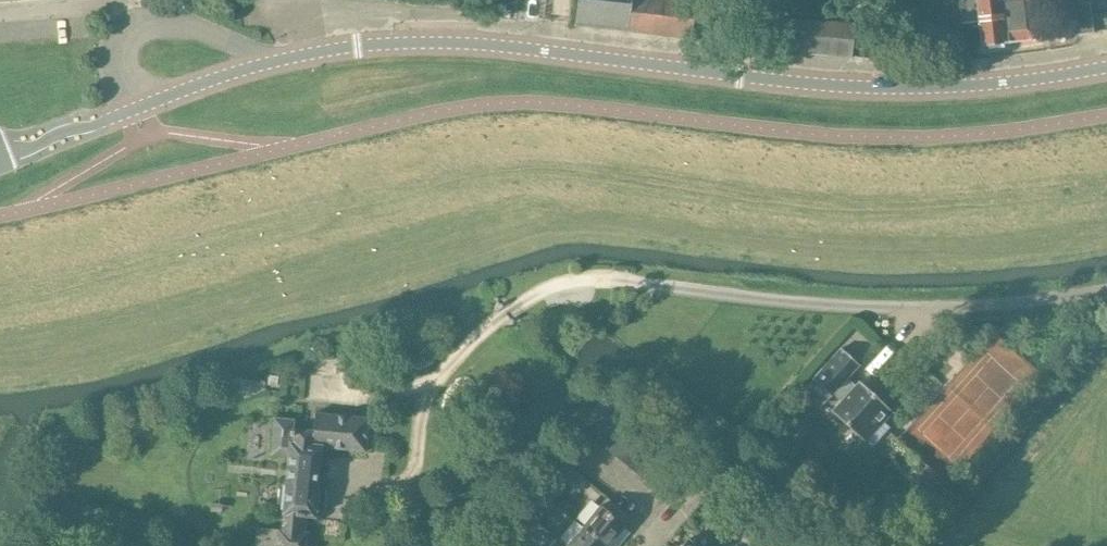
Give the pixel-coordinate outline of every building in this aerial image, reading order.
[(573,24),(690,36),(694,0),(575,0),(573,24)] [(1049,5),(1040,6),(1039,0),(963,0),(965,23),(984,21),(986,43),(1035,38),(1036,39),(1042,31),(1040,31),(1039,20),(1050,19),(1049,5)] [(1094,14),(1092,0),(1073,3),(1077,34),(1096,31),(1096,30),(1106,29),(1106,12),(1094,14)] [(873,58),(876,17),(856,15),(855,26),(788,20),(786,51),(852,57),(852,56),(873,58)] [(766,38),(767,25),(755,24),(753,36),(766,38)] [(892,411),(876,397),(877,396),(870,389),(869,390),(858,380),(854,385),(846,377),(858,364),(840,347),(812,379),(830,395),(832,393),(840,400),(831,411),(864,441),(870,446),(887,429),(881,423),(892,411)] [(304,514),(313,515),(314,509),(315,509),(317,488),(316,488),(320,445),(364,449),(367,416),(313,411),(312,428),(291,427),(292,418),(273,416),(269,453),(286,455),(283,483),(282,483),(281,487),(278,487),(277,502),(280,502),(279,507),(281,507),(280,516),(281,517),(280,528),(277,527),(275,545),(306,545),(307,530),(303,530),(304,514)] [(609,452),(627,431),(616,422),(599,444),(609,452)] [(619,460),(636,439),(627,431),(609,452),(619,460)] [(629,469),(647,447),(636,439),(619,460),(629,469)] [(639,477),(657,455),(647,447),(629,469),(639,477)] [(649,485),(667,463),(657,455),(639,477),(649,485)] [(800,465),(799,470),(807,476),(811,475),(816,469),(816,465),(809,459),(804,460),(800,465)] [(659,493),(676,471),(667,463),(649,485),(659,493)] [(585,480),(565,464),(556,475),(576,492),(585,480)] [(622,525),(598,505),(580,527),(605,545),(622,525)] [(531,508),(525,515),(536,524),(544,514),(535,507),(533,509),(531,508)] [(536,524),(525,515),(520,521),(532,530),(536,524)] [(728,531),(737,520),(730,515),(721,526),(728,531)] [(735,537),(744,526),(737,520),(728,531),(735,537)] [(580,527),(565,545),(605,545),(580,527)]
